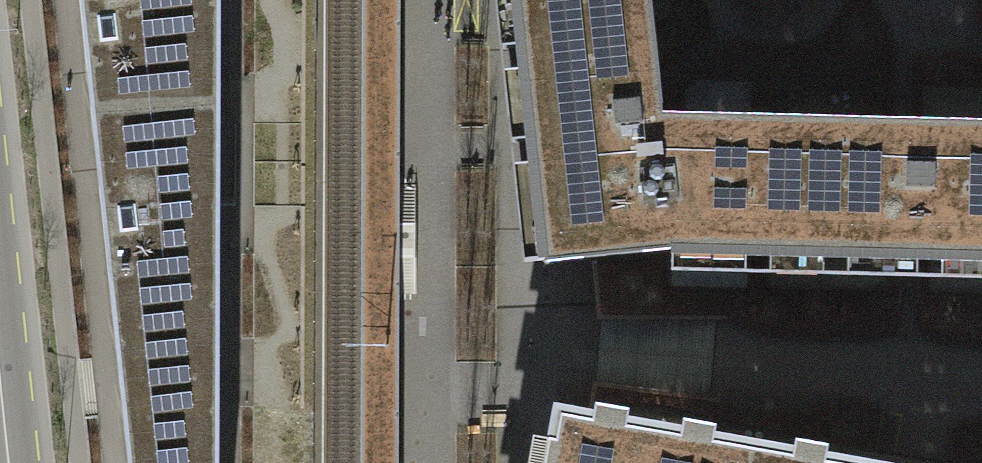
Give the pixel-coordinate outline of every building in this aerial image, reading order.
[(220,103),(220,0),(79,0),(91,117),(220,103)] [(519,16),(649,2),(649,0),(517,0),(519,16)] [(665,144),(662,116),(659,88),(649,2),(519,16),(535,159),(665,144)] [(119,383),(218,373),(220,103),(91,117),(119,383)] [(665,144),(535,159),(546,263),(676,250),(758,251),(761,118),(662,116),(665,144)] [(903,122),(761,118),(758,251),(981,256),(981,124),(903,122)] [(218,373),(119,383),(127,462),(218,462),(218,373)] [(755,440),(554,404),(544,462),(750,462),(755,440)] [(755,440),(750,462),(887,462),(755,440)]
